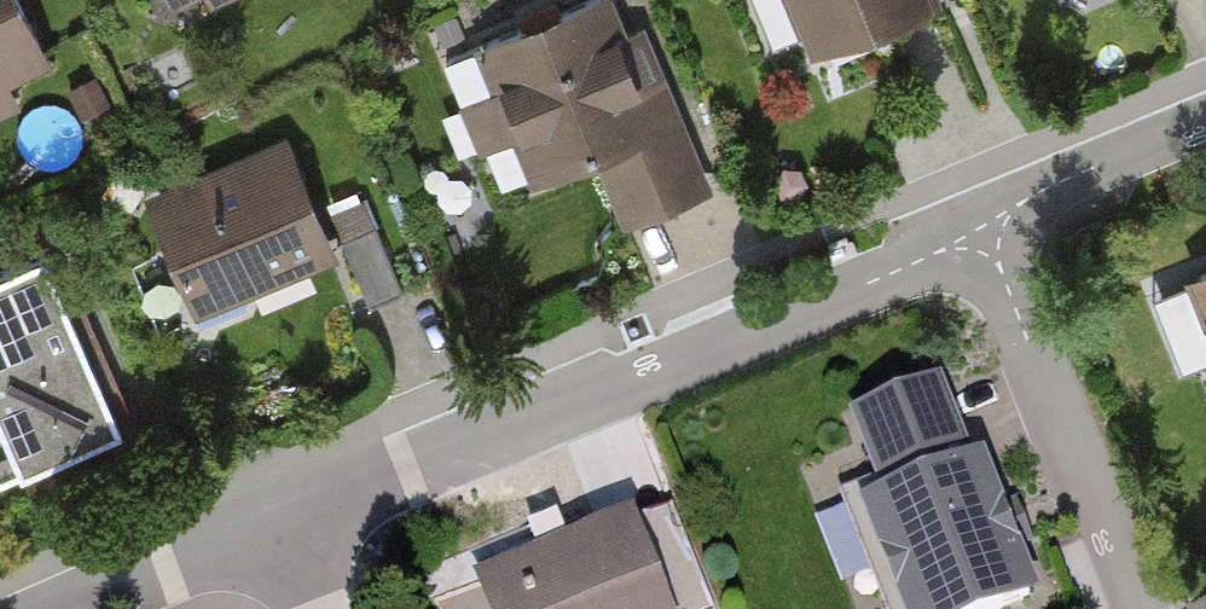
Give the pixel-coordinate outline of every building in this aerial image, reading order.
[(55,67),(24,0),(0,0),(0,93),(55,67)] [(193,28),(249,0),(179,0),(193,28)] [(715,192),(636,0),(597,0),(449,61),(509,206),(602,168),(626,228),(715,192)] [(779,37),(802,27),(792,0),(765,0),(779,37)] [(950,4),(948,0),(801,0),(823,55),(950,4)] [(151,207),(202,325),(341,266),(290,147),(151,207)] [(395,280),(364,203),(330,217),(361,294),(395,280)] [(21,473),(121,429),(44,252),(0,271),(0,426),(21,473)] [(1056,607),(998,463),(984,469),(953,393),(862,429),(894,505),(877,512),(916,608),(1052,608),(1056,607)] [(814,493),(873,481),(865,442),(806,453),(814,493)] [(643,518),(483,582),(494,608),(680,608),(643,518)] [(1192,585),(1201,608),(1205,608),(1205,581),(1192,585)]
